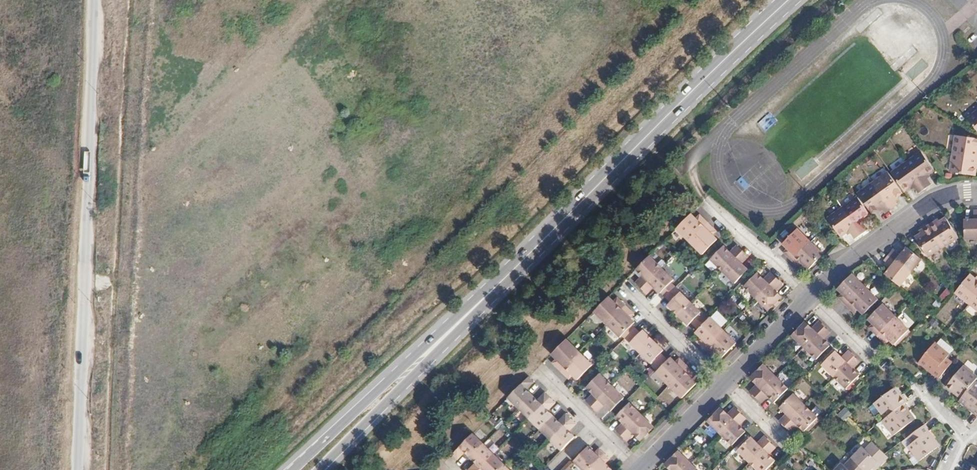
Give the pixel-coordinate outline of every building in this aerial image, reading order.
[(966,113),(976,126),(976,104),(966,113)] [(758,123),(765,132),(777,121),(769,112),(758,123)] [(951,149),(976,153),(976,145),(976,144),(976,136),(955,132),(951,149)] [(905,158),(924,185),(931,180),(928,175),(925,171),(929,169),(934,166),(921,148),(905,158)] [(951,149),(947,167),(972,172),(973,166),(974,162),(976,163),(976,153),(951,149)] [(924,185),(905,158),(892,168),(904,186),(909,183),(912,180),(915,183),(918,189),(924,185)] [(886,169),(872,179),(890,204),(897,199),(896,197),(893,194),(897,191),(900,189),(886,169)] [(890,204),(872,179),(859,188),(872,208),(876,206),(880,203),(882,206),(884,208),(890,204)] [(855,193),(841,202),(860,229),(866,225),(862,220),(860,216),(863,214),(868,211),(855,193)] [(860,229),(841,202),(826,213),(839,231),(844,227),(848,225),(850,228),(854,233),(860,229)] [(976,234),(976,205),(975,206),(975,212),(975,217),(969,217),(965,217),(966,235),(976,234)] [(929,221),(942,242),(957,233),(946,215),(941,218),(937,220),(935,217),(929,221)] [(706,227),(700,221),(696,225),(693,223),(689,219),(675,234),(688,246),(706,227)] [(925,228),(922,230),(916,234),(928,251),(942,242),(929,221),(923,225),(925,228)] [(797,257),(816,237),(802,225),(788,240),(793,245),(796,247),(792,252),(797,257)] [(706,227),(688,246),(701,258),(715,244),(710,239),(707,236),(711,232),(706,227)] [(848,244),(854,239),(850,232),(843,237),(848,244)] [(807,258),(809,260),(814,265),(829,249),(816,237),(797,257),(804,262),(807,258)] [(714,257),(727,270),(747,249),(748,247),(741,241),(733,249),(727,243),(714,257)] [(893,245),(889,250),(910,268),(921,255),(907,243),(904,247),(901,251),(898,249),(893,245)] [(747,249),(727,270),(738,281),(752,267),(745,261),(752,254),(747,249)] [(910,268),(889,250),(884,257),(889,260),(892,263),(889,267),(886,271),(899,281),(910,268)] [(640,284),(645,289),(666,267),(654,256),(641,270),(647,276),(640,284)] [(666,267),(645,289),(651,295),(658,288),(664,295),(666,293),(676,283),(679,280),(666,267)] [(748,284),(761,297),(782,275),(776,269),(769,277),(762,270),(748,284)] [(968,301),(976,290),(976,273),(972,269),(955,290),(968,301)] [(782,275),(761,297),(773,309),(786,294),(780,288),(788,280),(782,275)] [(841,304),(846,308),(865,289),(852,277),(837,292),(843,297),(845,300),(841,304)] [(666,293),(669,295),(679,285),(676,283),(666,293)] [(695,301),(679,285),(669,295),(674,300),(671,303),(682,314),(695,301)] [(945,301),(951,291),(946,288),(940,298),(945,301)] [(865,289),(846,308),(853,314),(857,310),(859,313),(864,317),(878,302),(865,289)] [(968,301),(976,308),(976,290),(968,301)] [(614,301),(609,296),(594,311),(608,325),(627,307),(620,300),(617,304),(614,301)] [(709,315),(695,301),(682,314),(693,324),(695,321),(699,325),(709,315)] [(877,337),(896,318),(882,306),(868,321),(873,325),(876,328),(872,332),(877,337)] [(627,307),(608,325),(621,338),(624,335),(633,325),(636,322),(631,318),(628,315),(632,311),(627,307)] [(704,342),(709,348),(728,329),(714,316),(700,331),(705,336),(707,338),(704,342)] [(909,330),(896,318),(877,337),(883,343),(887,339),(890,341),(895,346),(909,330)] [(805,351),(825,330),(823,328),(823,327),(818,321),(811,329),(804,322),(790,336),(805,351)] [(624,335),(627,339),(637,328),(633,325),(624,335)] [(637,328),(627,339),(643,354),(655,341),(644,330),(642,333),(637,328)] [(740,341),(728,329),(709,348),(715,353),(719,349),(721,352),(726,356),(740,341)] [(829,334),(825,330),(805,351),(815,361),(828,346),(822,340),(829,334)] [(555,369),(560,374),(581,353),(569,341),(556,355),(562,361),(555,369)] [(655,341),(643,354),(657,368),(667,358),(663,354),(665,351),(655,341)] [(935,343),(921,360),(934,371),(932,374),(933,375),(939,380),(953,363),(946,358),(949,355),(935,343)] [(834,379),(854,359),(853,358),(854,357),(848,351),(841,358),(835,353),(821,366),(834,379)] [(581,353),(560,374),(566,380),(573,373),(580,379),(593,365),(581,353)] [(657,368),(658,369),(668,359),(667,358),(657,368)] [(658,372),(671,386),(690,367),(683,361),(679,365),(677,362),(672,358),(670,360),(660,370),(658,372)] [(658,369),(660,370),(670,360),(668,359),(658,369)] [(761,395),(783,373),(781,371),(769,359),(755,374),(761,379),(754,387),(760,393),(759,394),(761,395)] [(854,359),(834,379),(845,390),(858,377),(853,371),(859,364),(854,359)] [(934,371),(921,360),(918,363),(932,374),(934,371)] [(963,396),(975,381),(976,379),(976,377),(963,366),(946,387),(953,392),(955,390),(963,396)] [(690,367),(671,386),(684,398),(698,383),(693,378),(690,375),(694,371),(690,367)] [(793,383),(783,373),(761,395),(765,399),(773,391),(779,397),(793,383)] [(595,394),(588,402),(594,407),(615,385),(603,374),(589,388),(595,394)] [(534,381),(529,376),(516,389),(509,397),(518,406),(531,392),(528,388),(534,381)] [(961,398),(974,409),(972,411),(974,413),(976,415),(976,383),(975,381),(963,396),(961,398)] [(627,397),(615,385),(594,407),(600,413),(607,405),(613,411),(627,397)] [(900,398),(902,396),(896,387),(893,389),(900,398)] [(791,423),(812,401),(811,400),(799,388),(785,402),(792,409),(784,416),(790,421),(789,422),(791,423)] [(875,403),(886,418),(902,407),(904,405),(907,403),(902,396),(900,398),(893,389),(875,403)] [(537,397),(531,392),(518,406),(529,416),(549,396),(543,390),(537,397)] [(955,390),(953,392),(961,398),(963,396),(955,390)] [(529,416),(540,427),(553,413),(548,407),(554,401),(549,396),(529,416)] [(961,398),(960,400),(972,411),(974,409),(961,398)] [(623,421),(616,429),(619,432),(624,437),(645,415),(631,401),(617,415),(623,421)] [(823,412),(812,401),(791,423),(795,428),(803,420),(809,427),(823,412)] [(723,433),(744,412),(742,410),(743,409),(737,404),(730,411),(723,405),(709,419),(723,433)] [(843,420),(851,414),(846,407),(838,413),(843,420)] [(915,420),(910,412),(907,414),(902,407),(886,418),(882,421),(894,436),(915,420)] [(540,427),(550,437),(570,417),(565,411),(559,418),(553,413),(540,427)] [(744,412),(723,433),(734,443),(748,429),(741,423),(748,416),(744,412)] [(655,425),(645,415),(624,437),(627,440),(628,440),(635,433),(641,439),(655,425)] [(570,417),(550,437),(562,448),(576,434),(569,428),(575,422),(570,417)] [(713,438),(718,431),(709,425),(705,431),(713,438)] [(922,427),(908,438),(912,444),(908,447),(920,462),(940,446),(930,432),(927,434),(922,427)] [(484,441),(474,432),(453,453),(458,458),(465,451),(470,456),(484,441)] [(739,449),(753,462),(774,441),(772,440),(773,439),(767,433),(759,441),(753,435),(739,449)] [(484,441),(470,456),(476,461),(469,468),(471,469),(478,469),(495,452),(484,441)] [(774,441),(753,462),(762,469),(767,469),(778,458),(771,452),(778,445),(774,441)] [(873,469),(879,464),(881,466),(889,459),(872,442),(865,449),(863,447),(851,458),(863,469),(872,469),(873,469)] [(385,443),(376,451),(383,460),(392,452),(385,443)] [(587,469),(589,469),(607,452),(601,447),(597,452),(590,445),(576,459),(587,469)] [(547,463),(551,467),(566,455),(562,450),(547,463)] [(693,462),(681,450),(667,464),(673,469),(686,469),(693,462)] [(506,462),(495,452),(478,469),(498,469),(506,462)] [(607,452),(589,469),(613,469),(615,469),(608,462),(612,458),(607,452)] [(851,458),(844,465),(842,463),(835,469),(863,469),(851,458)]
